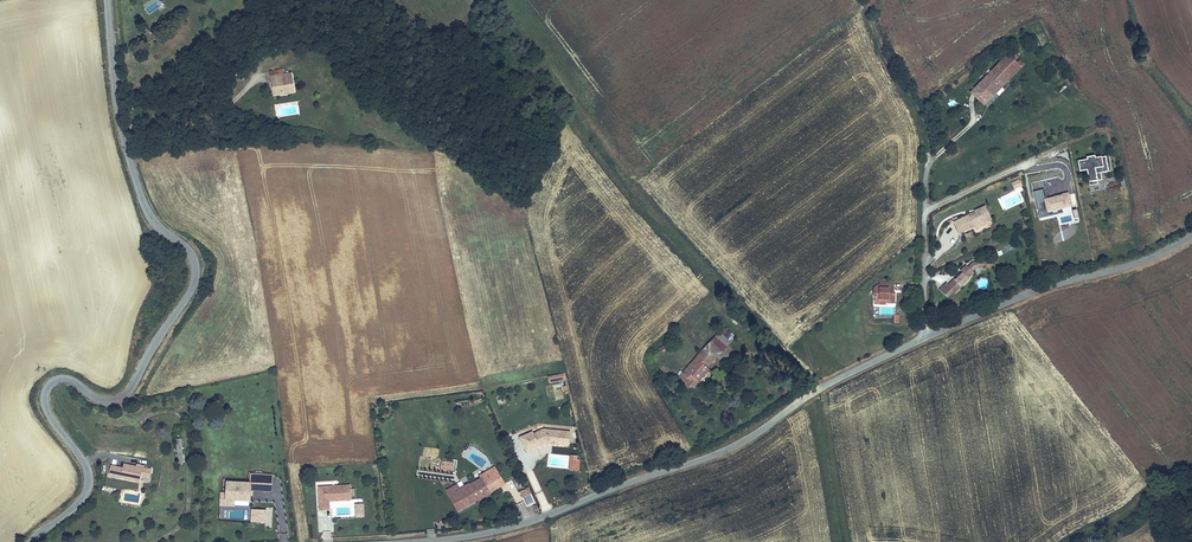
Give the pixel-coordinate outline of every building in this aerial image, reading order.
[(1008,55),(979,83),(994,98),(1022,69),(1008,55)] [(270,77),(272,98),(295,95),(292,73),(284,74),(284,69),(269,72),(270,77)] [(994,98),(979,83),(970,93),(984,107),(994,98)] [(1098,186),(1096,175),(1109,173),(1108,167),(1106,157),(1096,159),(1095,157),(1086,158),(1087,161),(1077,162),(1080,173),(1087,172),(1090,188),(1098,186)] [(1013,190),(1022,187),(1020,179),(1011,182),(1013,190)] [(1045,189),(1034,191),(1040,222),(1056,217),(1059,226),(1080,222),(1076,210),(1073,210),(1068,193),(1047,199),(1045,189)] [(988,223),(992,221),(985,207),(974,211),(975,212),(953,222),(959,236),(974,228),(975,232),(988,225),(988,223)] [(981,261),(972,263),(968,267),(973,272),(976,269),(981,268),(981,261)] [(973,272),(968,267),(965,270),(962,273),(955,280),(954,280),(952,282),(949,285),(946,283),(939,290),(945,296),(948,299),(955,293),(955,294),(962,288),(970,281),(969,280),(974,274),(973,272)] [(890,288),(892,288),(892,280),(879,280),(879,285),(876,285),(873,289),(873,295),(875,296),(875,300),(875,306),(886,306),(886,304),(895,305),(895,294),(890,294),(890,288)] [(736,337),(724,327),(719,333),(731,343),(736,337)] [(731,343),(719,333),(710,342),(722,353),(727,348),(731,343)] [(722,353),(710,342),(695,359),(707,369),(722,353)] [(695,359),(677,379),(683,384),(692,391),(698,385),(710,371),(707,369),(695,359)] [(563,374),(548,377),(549,385),(565,383),(563,374)] [(571,432),(542,429),(533,433),(533,432),(518,438),(525,453),(542,446),(543,447),(549,445),(569,447),(571,432)] [(181,439),(175,439),(178,461),(184,461),(181,439)] [(468,449),(463,455),(467,459),(472,452),(468,449)] [(570,456),(568,471),(573,472),(578,460),(578,456),(570,456)] [(441,461),(440,471),(453,473),(454,463),(441,461)] [(141,478),(149,480),(151,470),(144,468),(145,466),(136,465),(136,467),(124,464),(123,468),(110,466),(107,478),(124,481),(130,482),(139,484),(141,478)] [(491,495),(506,486),(495,467),(480,476),(491,495)] [(251,496),(251,492),(272,493),(273,475),(249,474),(249,479),(223,479),(223,493),(223,502),(235,502),(235,506),(250,507),(251,496)] [(457,485),(445,491),(458,514),(491,495),(480,476),(478,476),(480,479),(470,485),(469,484),(459,489),(457,485)] [(330,503),(351,501),(350,485),(318,487),(319,511),(330,510),(330,503)] [(528,488),(518,493),(526,509),(535,503),(528,488)] [(223,502),(223,493),(220,492),(219,507),(235,508),(235,506),(235,502),(223,502)] [(363,504),(354,504),(355,519),(364,518),(363,504)] [(266,510),(251,510),(250,523),(265,524),(266,510)]
